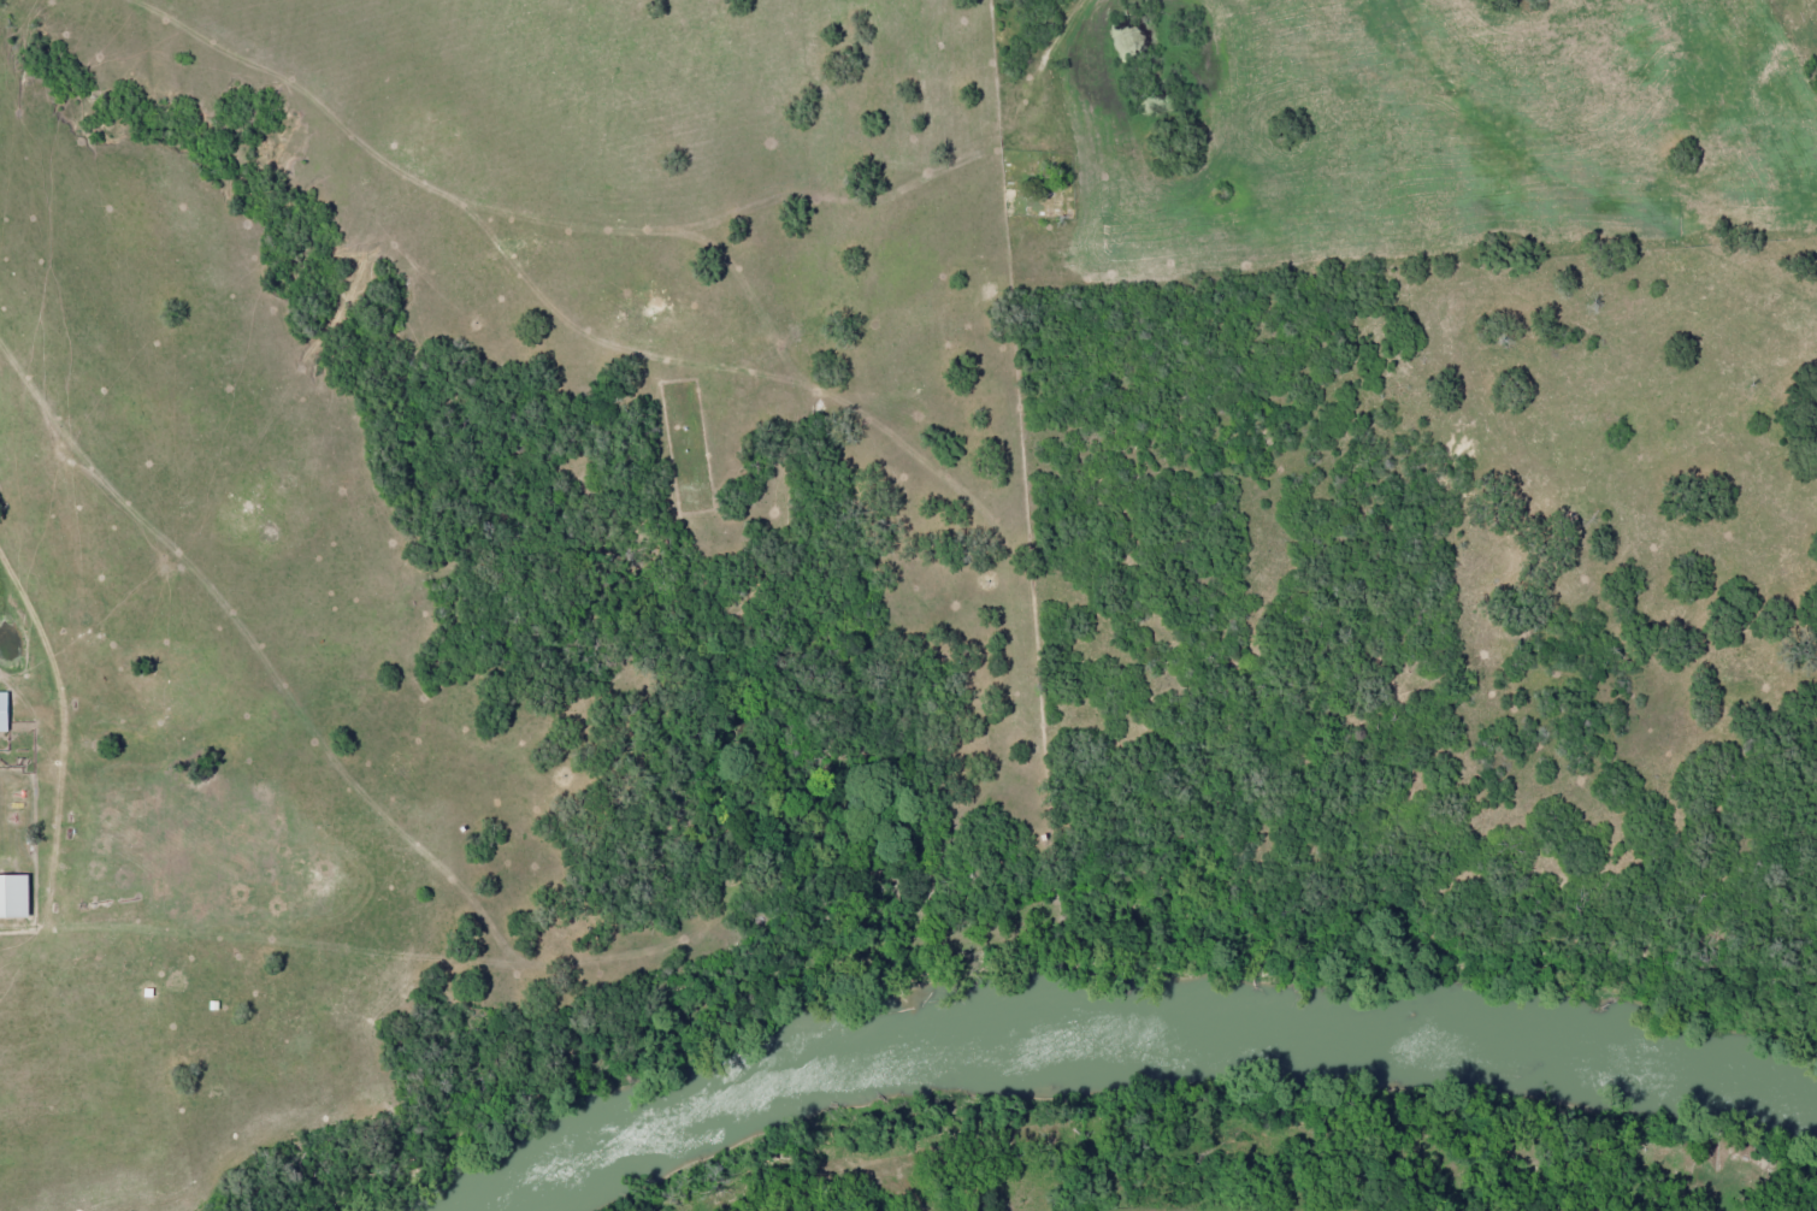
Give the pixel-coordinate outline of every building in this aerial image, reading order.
[(0,875),(0,917),(26,917),(25,874),(0,875)]
